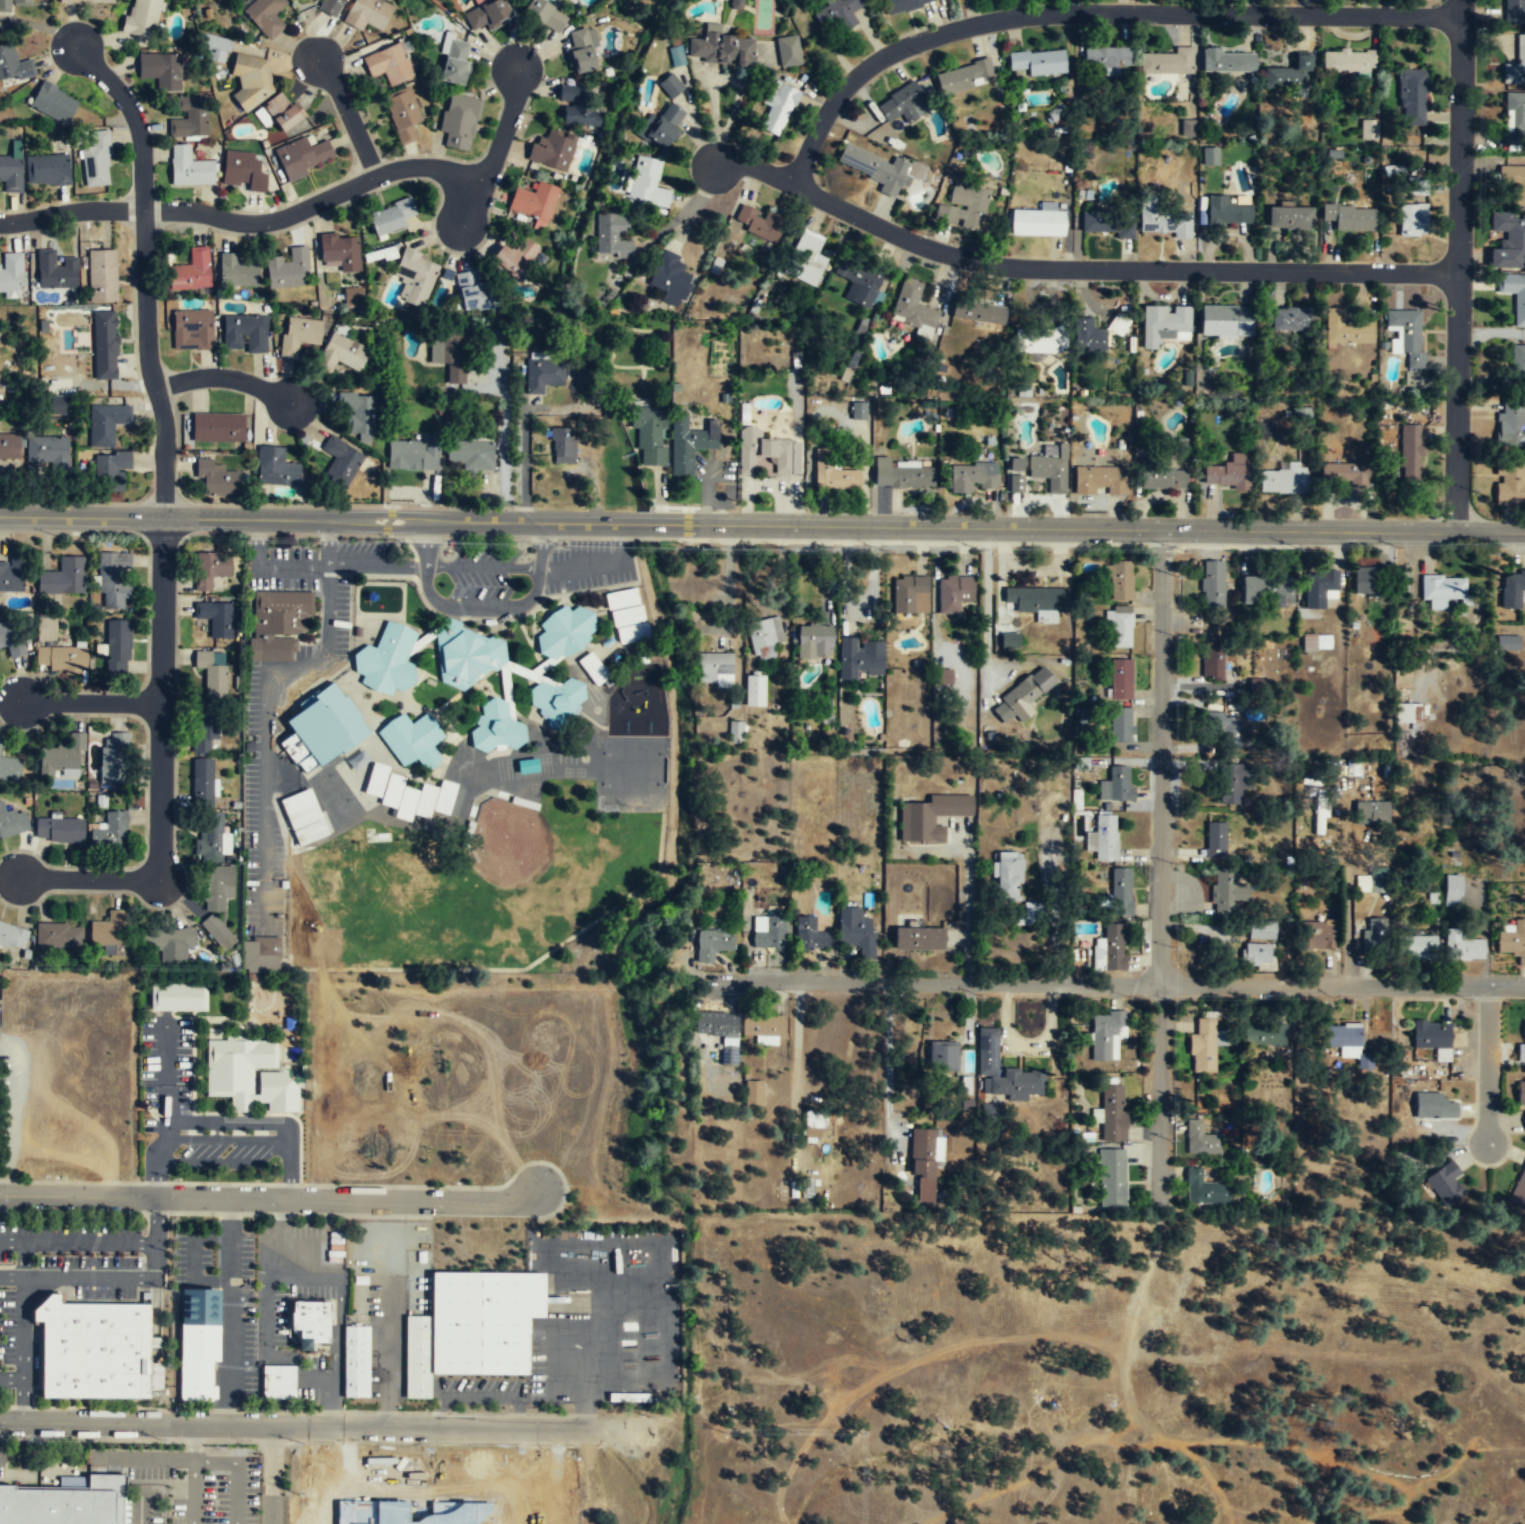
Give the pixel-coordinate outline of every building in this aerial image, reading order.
[(12,4),(31,4),(31,0),(0,0),(0,14),(12,14),(12,4)] [(122,33),(153,40),(162,0),(129,0),(122,33)] [(274,15),(287,4),(283,0),(255,0),(242,11),(268,41),(285,27),(274,15)] [(326,14),(343,15),(344,0),(327,0),(326,14)] [(361,32),(365,24),(381,33),(394,8),(378,0),(353,0),(342,23),(361,32)] [(511,21),(502,0),(484,0),(486,4),(462,14),(469,32),(486,25),(488,30),(511,21)] [(535,0),(528,0),(522,20),(561,33),(568,12),(535,0)] [(849,13),(862,4),(859,0),(822,0),(825,4),(811,13),(817,25),(831,16),(842,31),(855,22),(849,13)] [(885,15),(930,0),(881,0),(885,15)] [(1503,13),(1524,13),(1524,0),(1503,0),(1503,13)] [(702,65),(752,66),(753,38),(719,37),(720,25),(705,25),(704,40),(688,40),(688,58),(702,58),(702,65)] [(571,49),(565,50),(568,75),(596,71),(590,30),(569,33),(571,49)] [(777,37),(782,66),(803,63),(798,33),(777,37)] [(1514,34),(1514,64),(1501,64),(1501,84),(1524,84),(1524,34),(1514,34)] [(224,38),(204,40),(205,53),(225,51),(224,38)] [(462,86),(472,44),(450,39),(440,81),(462,86)] [(16,62),(13,43),(0,45),(0,82),(34,77),(32,60),(16,62)] [(413,77),(400,43),(362,58),(370,79),(383,74),(388,87),(413,77)] [(673,67),(685,64),(680,44),(667,47),(673,67)] [(1134,46),(1084,45),(1085,66),(1120,66),(1120,64),(1133,64),(1134,46)] [(1140,52),(1140,72),(1193,72),(1193,46),(1176,46),(1175,52),(1140,52)] [(1064,48),(1029,52),(1029,50),(1008,52),(1009,69),(1028,67),(1029,75),(1067,71),(1064,48)] [(1202,73),(1255,73),(1255,52),(1202,52),(1202,73)] [(1321,52),(1321,73),(1376,73),(1376,52),(1321,52)] [(278,90),(254,53),(230,69),(242,88),(231,96),(243,113),(278,90)] [(1294,69),(1268,69),(1268,86),(1310,85),(1310,53),(1294,53),(1294,69)] [(180,55),(138,55),(138,77),(157,78),(157,91),(179,91),(180,55)] [(989,60),(935,73),(940,95),(983,86),(981,78),(993,76),(989,60)] [(1424,119),(1423,71),(1395,71),(1396,119),(1424,119)] [(684,87),(671,72),(658,83),(671,99),(684,87)] [(67,124),(78,98),(40,81),(29,108),(67,124)] [(803,91),(783,81),(777,93),(769,89),(763,101),(771,106),(761,125),(778,135),(793,105),(795,106),(803,91)] [(886,124),(902,115),(907,123),(929,109),(914,83),(875,106),(886,124)] [(560,87),(559,125),(590,125),(591,87),(560,87)] [(398,145),(417,139),(413,124),(421,122),(410,89),(383,97),(398,145)] [(275,116),(272,118),(285,136),(305,121),(281,90),(264,102),(275,116)] [(446,134),(443,147),(471,152),(481,100),(446,94),(439,133),(446,134)] [(1503,96),(1502,150),(1524,150),(1524,96),(1503,96)] [(207,98),(177,98),(177,110),(185,110),(185,120),(170,120),(170,138),(207,138),(207,98)] [(253,112),(264,127),(272,121),(261,106),(253,112)] [(673,126),(680,112),(668,106),(661,120),(648,112),(635,137),(664,152),(676,128),(673,126)] [(1195,119),(1181,120),(1181,136),(1195,136),(1195,119)] [(1376,119),(1359,119),(1359,139),(1376,138),(1376,119)] [(532,140),(525,161),(565,174),(576,139),(547,130),(542,143),(532,140)] [(108,131),(88,132),(89,147),(82,148),(84,187),(111,186),(108,131)] [(334,155),(305,168),(307,173),(289,182),(283,166),(274,149),(305,136),(311,146),(327,139),(331,147),(334,155)] [(910,162),(894,155),(890,164),(845,142),(836,159),(868,174),(867,176),(881,183),(878,190),(893,197),(910,162)] [(171,185),(214,186),(214,162),(189,162),(189,145),(171,145),(171,185)] [(1203,164),(1217,164),(1217,147),(1203,147),(1203,164)] [(266,174),(258,174),(259,154),(224,152),(222,188),(265,190),(266,174)] [(20,155),(0,155),(0,179),(4,179),(4,188),(21,188),(20,155)] [(69,156),(26,157),(26,186),(70,185),(69,156)] [(656,189),(661,162),(636,157),(628,200),(667,207),(670,192),(656,189)] [(1508,166),(1508,208),(1524,208),(1524,166),(1508,166)] [(548,223),(559,189),(537,182),(533,194),(513,188),(506,211),(548,223)] [(990,191),(952,183),(943,224),(980,232),(990,191)] [(1206,197),(1206,226),(1251,226),(1251,197),(1206,197)] [(1191,237),(1191,212),(1154,211),(1155,200),(1140,200),(1140,237),(1191,237)] [(414,217),(410,201),(367,212),(374,238),(407,229),(404,220),(414,217)] [(773,243),(785,218),(766,209),(762,218),(758,216),(760,212),(749,206),(741,203),(734,218),(746,224),(744,229),(773,243)] [(1397,237),(1425,237),(1425,206),(1397,206),(1397,237)] [(1333,232),(1373,232),(1373,207),(1320,208),(1320,222),(1332,221),(1333,232)] [(1266,209),(1266,231),(1310,231),(1310,209),(1266,209)] [(1063,237),(1063,211),(1011,211),(1011,237),(1063,237)] [(1082,213),(1082,233),(1116,233),(1116,239),(1133,239),(1133,213),(1082,213)] [(596,214),(596,258),(632,258),(632,241),(626,241),(626,215),(596,214)] [(1495,216),(1495,233),(1502,233),(1502,249),(1488,249),(1488,268),(1524,268),(1524,216),(1495,216)] [(827,258),(819,274),(802,266),(796,277),(782,270),(803,227),(823,237),(816,253),(827,258)] [(359,273),(358,235),(319,236),(320,267),(341,266),(341,274),(359,273)] [(516,249),(501,242),(490,265),(520,280),(537,245),(522,238),(516,249)] [(168,267),(168,290),(209,289),(208,247),(188,248),(188,266),(168,267)] [(267,289),(308,287),(306,247),(289,248),(289,258),(266,259),(267,289)] [(116,302),(116,249),(88,249),(88,302),(116,302)] [(438,263),(402,251),(394,275),(404,279),(397,300),(423,309),(438,263)] [(661,251),(648,287),(663,292),(659,301),(678,308),(690,276),(681,272),(685,260),(661,251)] [(77,288),(77,257),(62,257),(62,266),(55,266),(55,252),(37,252),(37,288),(77,288)] [(21,293),(22,253),(1,253),(1,264),(0,264),(0,293),(21,293)] [(259,286),(259,262),(237,262),(237,253),(218,253),(218,286),(259,286)] [(841,253),(833,272),(851,280),(843,297),(868,309),(884,272),(841,253)] [(462,313),(495,308),(491,281),(478,283),(477,272),(456,275),(462,313)] [(939,311),(916,303),(922,283),(903,276),(891,313),(904,317),(902,322),(919,328),(920,323),(934,328),(939,311)] [(1497,276),(1497,294),(1513,294),(1513,327),(1524,327),(1524,276),(1497,276)] [(345,308),(362,308),(362,286),(344,287),(345,308)] [(1006,307),(972,301),(973,296),(955,293),(951,316),(1003,325),(1006,307)] [(1191,306),(1173,306),(1173,312),(1166,312),(1166,305),(1143,305),(1142,348),(1157,348),(1157,343),(1161,343),(1161,331),(1191,332),(1191,306)] [(1201,334),(1253,335),(1253,306),(1238,306),(1237,305),(1201,305),(1201,334)] [(1312,307),(1311,329),(1271,330),(1271,308),(1296,309),(1296,306),(1312,307)] [(1373,342),(1373,321),(1342,321),(1342,307),(1324,307),(1324,342),(1373,342)] [(1406,368),(1424,368),(1424,351),(1418,351),(1418,344),(1419,344),(1419,309),(1385,310),(1385,326),(1400,326),(1400,353),(1406,353),(1406,368)] [(212,349),(212,310),(172,310),(173,350),(212,349)] [(93,379),(117,379),(117,311),(93,311),(93,379)] [(265,352),(265,314),(222,315),(223,347),(245,347),(245,352),(265,352)] [(285,316),(280,357),(296,359),(298,343),(319,346),(322,322),(285,316)] [(1093,326),(1093,318),(1077,317),(1077,349),(1106,350),(1106,329),(1095,329),(1095,326),(1093,326)] [(1061,323),(1066,334),(1066,347),(1056,353),(1014,351),(1015,327),(1050,329),(1061,323)] [(429,364),(446,364),(446,385),(465,385),(465,331),(429,331),(429,364)] [(331,332),(317,366),(331,371),(334,363),(359,373),(369,347),(331,332)] [(1510,345),(1510,378),(1524,378),(1524,345),(1510,345)] [(543,394),(544,385),(563,385),(564,359),(527,359),(526,394),(543,394)] [(357,441),(374,441),(374,395),(338,394),(338,410),(346,410),(346,434),(357,434),(357,441)] [(70,396),(48,396),(48,414),(71,414),(70,396)] [(852,419),(867,419),(867,402),(852,402),(852,419)] [(1497,402),(1497,447),(1524,447),(1524,402),(1497,402)] [(90,448),(113,448),(114,425),(128,425),(128,405),(90,405),(90,448)] [(666,429),(666,407),(637,407),(637,466),(665,465),(665,429),(666,429)] [(244,440),(245,427),(245,413),(193,411),(193,426),(192,440),(244,440)] [(671,416),(671,476),(693,476),(693,449),(717,449),(717,421),(706,421),(706,430),(688,430),(688,416),(671,416)] [(1400,424),(1400,467),(1402,467),(1402,479),(1419,479),(1419,425),(1400,424)] [(760,439),(760,430),(754,426),(739,426),(738,475),(755,476),(755,457),(775,457),(775,474),(798,474),(799,440),(760,439)] [(551,428),(551,463),(575,463),(575,428),(551,428)] [(365,455),(345,488),(323,473),(335,456),(321,447),(330,432),(346,442),(346,443),(365,455)] [(0,435),(0,460),(18,460),(18,435),(0,435)] [(67,464),(67,438),(26,438),(26,464),(67,464)] [(437,470),(437,438),(387,438),(387,470),(437,470)] [(492,469),(492,442),(449,442),(449,469),(492,469)] [(301,463),(300,474),(299,485),(252,482),(253,464),(256,464),(258,444),(272,445),(285,446),(283,461),(301,463)] [(1065,446),(1044,446),(1044,457),(1028,457),(1029,480),(1048,479),(1048,495),(1066,494),(1065,446)] [(860,470),(831,469),(831,448),(814,448),(815,491),(831,491),(831,488),(860,488),(860,470)] [(130,454),(94,454),(94,491),(122,491),(122,470),(130,470),(130,454)] [(874,485),(889,485),(889,456),(874,456),(874,485)] [(1011,470),(1024,471),(1024,458),(1011,457),(1011,470)] [(240,470),(240,482),(241,495),(204,494),(205,476),(196,476),(197,467),(197,458),(213,458),(213,463),(224,463),(224,470),(240,470)] [(1203,488),(1249,489),(1250,463),(1238,463),(1238,466),(1204,466),(1203,488)] [(1320,463),(1320,480),(1349,480),(1349,487),(1366,487),(1366,463),(1320,463)] [(997,474),(983,473),(982,465),(950,465),(950,492),(961,493),(971,493),(971,483),(979,483),(979,488),(987,489),(996,488),(997,474)] [(1494,504),(1524,504),(1524,465),(1494,465),(1494,504)] [(934,486),(934,467),(891,466),(891,488),(905,488),(905,486),(934,486)] [(1285,471),(1259,471),(1259,494),(1306,494),(1306,466),(1285,466),(1285,471)] [(1188,489),(1188,468),(1140,468),(1140,489),(1188,489)] [(1074,496),(1126,496),(1126,469),(1074,469),(1074,496)] [(1009,492),(1023,492),(1023,475),(1009,475),(1009,492)] [(131,554),(100,553),(98,605),(129,606),(131,554)] [(195,591),(212,591),(212,577),(229,577),(230,554),(195,553),(195,591)] [(23,592),(23,557),(10,557),(10,564),(0,564),(0,592),(23,592)] [(84,557),(59,557),(59,572),(37,572),(37,594),(84,594),(84,557)] [(1204,560),(1203,603),(1224,602),(1224,560),(1204,560)] [(1132,601),(1132,561),(1110,561),(1110,601),(1132,601)] [(1354,566),(1354,592),(1380,593),(1381,581),(1380,566),(1354,566)] [(1501,607),(1521,607),(1521,589),(1524,589),(1524,568),(1519,569),(1519,573),(1502,573),(1501,607)] [(1306,608),(1325,608),(1325,589),(1339,589),(1339,569),(1323,569),(1323,573),(1306,573),(1306,608)] [(1422,598),(1466,598),(1466,577),(1442,577),(1442,574),(1421,574),(1422,598)] [(928,577),(893,577),(893,614),(928,614),(928,577)] [(938,614),(960,614),(960,601),(973,601),(973,577),(938,577),(938,614)] [(1292,577),(1241,578),(1241,605),(1292,605),(1292,577)] [(638,602),(635,586),(603,593),(607,609),(638,602)] [(1068,588),(1005,587),(1004,611),(1036,611),(1035,623),(1056,623),(1056,612),(1068,612),(1068,588)] [(251,591),(250,661),(295,661),(295,634),(306,634),(306,615),(313,615),(314,591),(251,591)] [(194,620),(208,620),(208,638),(232,639),(232,602),(194,602),(194,620)] [(585,603),(568,610),(567,606),(538,620),(544,633),(535,637),(547,663),(592,642),(588,632),(596,628),(585,603)] [(644,620),(640,604),(609,610),(612,626),(644,620)] [(1131,606),(1112,606),(1112,648),(1131,648),(1131,606)] [(56,618),(37,617),(36,640),(56,640),(56,618)] [(772,645),(783,643),(778,617),(746,624),(755,661),(775,656),(772,645)] [(440,682),(465,692),(472,674),(507,671),(504,641),(493,636),(485,637),(461,627),(461,622),(452,619),(443,619),(436,637),(440,682)] [(415,681),(400,691),(392,687),(389,694),(373,690),(359,682),(362,674),(354,671),(352,654),(365,644),(374,647),(385,620),(401,624),(415,633),(404,660),(413,664),(415,681)] [(649,636),(618,643),(615,627),(646,620),(649,636)] [(130,673),(130,621),(105,621),(105,673),(130,673)] [(9,658),(23,657),(18,623),(0,625),(0,649),(7,648),(9,658)] [(832,658),(832,625),(797,625),(797,658),(832,658)] [(1017,648),(1017,634),(1001,634),(1001,648),(1017,648)] [(1301,651),(1329,651),(1329,634),(1301,634),(1301,651)] [(1519,648),(1519,636),(1499,636),(1499,648),(1519,648)] [(839,679),(883,679),(884,637),(839,637),(839,679)] [(1203,639),(1203,681),(1224,681),(1225,640),(1203,639)] [(36,672),(86,671),(85,647),(36,647),(36,672)] [(589,650),(576,660),(595,685),(608,675),(589,650)] [(226,666),(212,665),(212,651),(194,651),(194,671),(204,671),(204,698),(226,699),(226,666)] [(732,653),(698,653),(698,685),(732,685),(732,653)] [(1131,659),(1111,659),(1111,699),(1131,699),(1131,659)] [(1034,711),(1029,703),(1055,683),(1042,665),(989,706),(1003,724),(1014,715),(1020,722),(1034,711)] [(953,669),(938,669),(938,684),(953,684),(953,669)] [(765,706),(765,673),(745,673),(745,706),(765,706)] [(568,676),(582,682),(584,697),(577,703),(571,713),(573,724),(560,733),(547,726),(546,715),(539,708),(530,704),(527,689),(540,680),(552,685),(559,684),(568,676)] [(1251,689),(1270,689),(1269,678),(1250,678),(1251,689)] [(368,732),(340,753),(337,750),(316,766),(283,721),(299,708),(295,703),(314,689),(316,691),(330,681),(341,696),(344,694),(359,715),(357,717),(368,732)] [(523,724),(524,740),(513,749),(501,744),(495,744),(484,752),(470,746),(468,731),(479,723),(481,717),(480,705),(492,695),(506,701),(507,714),(512,720),(523,724)] [(1395,730),(1420,730),(1420,703),(1395,703),(1395,730)] [(1111,742),(1134,742),(1134,708),(1111,708),(1111,742)] [(441,758),(431,745),(443,736),(435,723),(425,712),(410,723),(402,712),(388,720),(376,731),(401,766),(415,757),(425,770),(434,765),(441,758)] [(218,754),(218,713),(196,713),(196,754),(218,754)] [(1209,736),(1239,736),(1239,716),(1209,716),(1209,736)] [(744,722),(729,721),(728,742),(743,742),(744,722)] [(39,747),(39,774),(78,774),(78,751),(84,751),(84,733),(69,734),(69,747),(39,747)] [(128,733),(102,733),(102,783),(128,783),(128,733)] [(352,770),(370,761),(364,749),(346,758),(352,770)] [(18,784),(22,761),(0,757),(0,781),(18,784)] [(216,760),(194,759),(193,799),(215,800),(216,760)] [(363,791),(378,796),(388,767),(373,761),(363,791)] [(1252,789),(1252,766),(1222,766),(1221,806),(1240,806),(1240,789),(1252,789)] [(1129,786),(1129,767),(1109,767),(1109,802),(1134,802),(1134,786),(1129,786)] [(457,816),(463,786),(440,781),(439,787),(421,784),(420,790),(402,786),(404,776),(387,773),(381,804),(395,807),(393,817),(410,821),(411,814),(429,818),(430,811),(457,816)] [(280,799),(298,846),(328,835),(311,788),(280,799)] [(1328,817),(1329,789),(1315,789),(1314,834),(1324,834),(1324,817),(1328,817)] [(900,804),(899,842),(944,842),(944,826),(934,826),(934,816),(972,817),(972,797),(929,796),(929,804),(900,804)] [(5,814),(2,801),(0,802),(0,839),(29,832),(23,810),(5,814)] [(1389,823),(1389,801),(1356,801),(1355,823),(1389,823)] [(126,811),(105,812),(105,828),(91,828),(91,847),(127,846),(126,811)] [(227,814),(197,813),(197,858),(227,858),(227,814)] [(1095,814),(1096,861),(1117,860),(1116,814),(1095,814)] [(46,844),(82,844),(83,819),(35,819),(35,836),(47,836),(46,844)] [(1225,858),(1225,823),(1206,823),(1206,858),(1225,858)] [(1096,833),(1087,832),(1086,850),(1095,850),(1096,833)] [(992,856),(992,880),(997,880),(997,900),(1020,900),(1021,856),(992,856)] [(1387,892),(1386,867),(1371,867),(1371,875),(1356,876),(1356,892),(1387,892)] [(1131,914),(1131,868),(1112,868),(1112,914),(1131,914)] [(1235,917),(1237,901),(1247,902),(1248,888),(1235,887),(1236,871),(1214,869),(1210,915),(1235,917)] [(204,870),(204,912),(223,912),(223,898),(232,898),(232,870),(204,870)] [(1461,875),(1445,875),(1445,904),(1461,904),(1461,875)] [(1024,905),(1024,924),(1034,924),(1034,905),(1024,905)] [(838,907),(837,945),(860,946),(860,956),(874,957),(875,919),(861,918),(861,908),(838,907)] [(219,947),(232,936),(210,914),(199,925),(219,947)] [(89,948),(124,947),(123,916),(89,917),(89,948)] [(784,949),(784,916),(752,916),(752,949),(784,949)] [(1384,919),(1363,919),(1363,952),(1384,952),(1384,919)] [(1512,921),(1512,930),(1496,930),(1496,955),(1517,954),(1517,967),(1524,966),(1524,921),(1512,921)] [(1274,940),(1274,922),(1248,922),(1248,940),(1274,940)] [(28,930),(0,923),(0,948),(22,954),(28,930)] [(1333,950),(1333,924),(1302,924),(1302,950),(1333,950)] [(35,925),(35,949),(82,949),(82,925),(35,925)] [(1124,926),(1104,926),(1104,939),(1094,939),(1094,970),(1124,970),(1124,926)] [(796,927),(796,949),(827,949),(827,927),(796,927)] [(944,928),(894,927),(894,951),(944,951),(944,928)] [(696,929),(696,964),(714,964),(714,952),(732,952),(732,929),(696,929)] [(193,948),(193,930),(147,930),(147,950),(159,950),(159,965),(186,965),(186,948),(193,948)] [(1484,940),(1457,939),(1457,931),(1447,931),(1447,960),(1483,960),(1484,940)] [(242,940),(242,971),(280,972),(280,936),(253,936),(253,940),(242,940)] [(1405,937),(1405,958),(1435,958),(1435,937),(1405,937)] [(1245,967),(1269,967),(1269,947),(1245,947),(1245,967)] [(206,1011),(206,985),(150,985),(150,1011),(206,1011)] [(735,1063),(737,1013),(695,1011),(694,1033),(723,1034),(722,1047),(726,1047),(725,1062),(735,1063)] [(1092,1060),(1117,1060),(1116,1039),(1125,1039),(1125,1014),(1091,1014),(1092,1060)] [(784,1037),(785,1017),(742,1015),(741,1035),(784,1037)] [(1190,1034),(1190,1073),(1215,1073),(1215,1045),(1223,1045),(1224,1031),(1215,1031),(1215,1018),(1198,1018),(1197,1034),(1190,1034)] [(1412,1048),(1450,1048),(1450,1023),(1412,1023),(1412,1048)] [(1371,1054),(1359,1054),(1360,1026),(1320,1026),(1320,1048),(1342,1048),(1342,1058),(1358,1058),(1358,1070),(1371,1070),(1371,1054)] [(997,1029),(978,1029),(978,1094),(1008,1094),(1008,1102),(1028,1102),(1028,1095),(1045,1095),(1045,1071),(1003,1071),(1003,1077),(997,1077),(997,1029)] [(1285,1047),(1285,1031),(1246,1031),(1246,1047),(1285,1047)] [(207,1095),(230,1096),(229,1111),(252,1111),(252,1101),(268,1101),(268,1111),(298,1110),(299,1087),(283,1071),(259,1071),(259,1094),(253,1093),(253,1067),(277,1067),(278,1040),(207,1039),(207,1095)] [(957,1072),(957,1043),(929,1043),(929,1072),(957,1072)] [(1517,1044),(1517,1063),(1524,1063),(1524,1044),(1517,1044)] [(763,1080),(745,1080),(745,1104),(763,1105),(763,1080)] [(1517,1083),(1517,1105),(1524,1105),(1524,1083),(1517,1083)] [(1102,1088),(1102,1141),(1125,1141),(1125,1088),(1102,1088)] [(1415,1117),(1456,1117),(1456,1100),(1447,1100),(1447,1092),(1415,1092),(1415,1117)] [(816,1136),(816,1128),(819,1128),(820,1116),(805,1116),(805,1136),(816,1136)] [(1187,1122),(1187,1155),(1220,1155),(1220,1136),(1202,1136),(1202,1122),(1187,1122)] [(912,1202),(934,1203),(934,1133),(912,1133),(912,1202)] [(1126,1149),(1100,1149),(1100,1208),(1126,1208),(1126,1149)] [(1442,1208),(1464,1196),(1454,1178),(1460,1175),(1452,1160),(1424,1175),(1442,1208)] [(1186,1204),(1230,1204),(1229,1185),(1202,1185),(1202,1169),(1186,1169),(1186,1204)] [(544,1316),(544,1273),(431,1272),(431,1316),(405,1315),(405,1397),(429,1397),(430,1372),(526,1373),(526,1316),(544,1316)] [(219,1288),(181,1287),(179,1399),(212,1400),(212,1360),(218,1360),(219,1288)] [(42,1396),(42,1320),(32,1320),(32,1309),(50,1292),(62,1292),(62,1301),(151,1303),(150,1397),(42,1396)] [(312,1350),(312,1342),(329,1342),(329,1301),(291,1301),(290,1331),(297,1331),(297,1350),(312,1350)] [(369,1325),(343,1325),(343,1397),(369,1397),(369,1325)] [(294,1365),(262,1365),(262,1398),(294,1398),(294,1365)] [(124,1477),(123,1523),(0,1523),(0,1487),(88,1488),(88,1475),(105,1475),(124,1475),(124,1477)]
